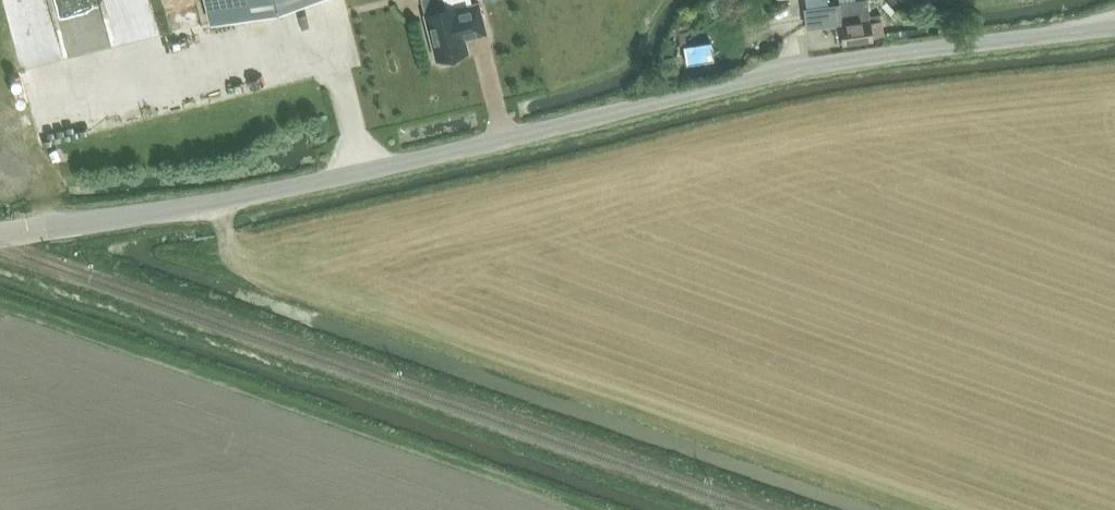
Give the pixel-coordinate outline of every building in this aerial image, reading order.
[(16,61),(58,52),(46,0),(2,0),(16,61)] [(107,45),(101,0),(56,0),(62,51),(107,45)] [(110,41),(152,33),(146,0),(102,0),(110,41)] [(215,22),(302,0),(209,0),(215,22)] [(425,14),(436,58),(439,58),(440,61),(443,62),(455,59),(457,56),(456,53),(468,50),(465,38),(486,32),(479,2),(472,3),(457,7),(457,6),(446,8),(444,0),(421,0),(425,14)] [(807,26),(841,21),(844,44),(872,40),(871,39),(884,37),(883,32),(882,20),(870,21),(869,15),(868,5),(840,8),(839,4),(830,4),(830,0),(804,0),(807,26)] [(888,1),(881,7),(894,21),(900,15),(888,1)] [(939,35),(952,34),(952,26),(939,26),(939,35)] [(884,40),(906,37),(905,30),(883,32),(884,37),(884,40)]
